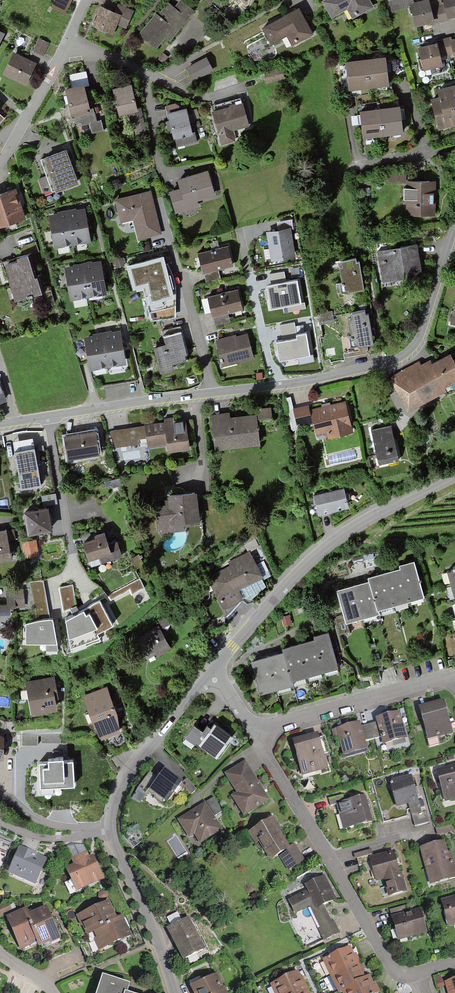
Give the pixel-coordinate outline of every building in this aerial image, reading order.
[(64,10),(68,0),(54,0),(51,5),(64,10)] [(167,38),(172,42),(195,11),(181,0),(175,8),(168,3),(141,37),(158,50),(167,38)] [(373,6),(369,0),(325,0),(322,1),(332,18),(348,9),(353,17),(373,6)] [(407,0),(395,0),(387,2),(389,11),(408,6),(407,0)] [(454,17),(454,0),(441,0),(442,4),(445,19),(454,17)] [(413,27),(432,23),(428,8),(427,2),(408,6),(413,27)] [(445,19),(442,4),(428,8),(432,23),(445,19)] [(117,25),(126,28),(133,12),(116,5),(113,12),(105,8),(100,6),(91,26),(112,35),(117,25)] [(292,45),(312,35),(301,11),(295,14),(263,29),(271,46),(288,38),(292,45)] [(32,50),(42,54),(48,42),(39,37),(32,50)] [(435,46),(439,61),(452,58),(449,43),(435,46)] [(435,46),(416,51),(422,73),(441,69),(439,61),(435,46)] [(3,72),(25,83),(37,62),(15,51),(3,72)] [(194,82),(214,71),(208,59),(187,70),(194,82)] [(350,90),(389,84),(386,63),(385,59),(346,65),(347,69),(350,90)] [(73,85),(90,82),(88,71),(71,74),(73,85)] [(120,118),(138,114),(134,95),(131,85),(112,90),(120,118)] [(91,132),(102,129),(100,119),(96,120),(93,108),(89,109),(83,86),(65,90),(71,117),(74,116),(76,126),(89,123),(91,132)] [(454,127),(454,88),(434,93),(436,101),(429,103),(435,132),(454,127)] [(234,130),(249,126),(244,104),(232,107),(211,113),(220,146),(237,142),(234,130)] [(179,147),(198,142),(196,132),(192,133),(187,110),(180,112),(178,105),(166,108),(170,125),(174,142),(178,141),(179,147)] [(362,137),(402,133),(400,112),(399,106),(359,110),(360,117),(362,137)] [(53,190),(76,182),(72,171),(64,149),(40,159),(45,172),(37,176),(42,189),(51,186),(53,190)] [(174,207),(215,193),(207,171),(187,177),(179,180),(181,187),(169,191),(174,207)] [(403,179),(403,171),(386,171),(386,179),(403,179)] [(403,214),(432,214),(432,190),(432,179),(403,179),(403,214)] [(25,218),(14,188),(0,193),(0,226),(25,218)] [(137,240),(160,234),(153,202),(150,192),(114,200),(119,225),(133,222),(137,240)] [(54,249),(90,243),(85,211),(72,213),(62,215),(49,217),(54,249)] [(277,223),(279,230),(290,228),(291,230),(294,229),(292,220),(277,223)] [(291,230),(290,228),(279,230),(276,231),(266,233),(271,262),(295,257),(291,230)] [(379,280),(419,274),(414,244),(375,250),(379,280)] [(213,271),(233,266),(228,247),(199,255),(204,274),(213,271)] [(151,304),(174,298),(169,277),(166,268),(163,255),(126,265),(133,290),(147,286),(151,304)] [(15,303),(42,295),(37,278),(35,278),(28,256),(16,260),(17,262),(4,266),(9,281),(15,303)] [(343,292),(361,289),(356,259),(338,262),(343,292)] [(71,301),(106,295),(101,263),(88,265),(78,267),(65,269),(71,301)] [(305,303),(301,303),(297,281),(286,283),(285,272),(270,275),(272,285),(267,286),(271,309),(287,306),(288,312),(306,309),(305,303)] [(46,303),(55,301),(52,287),(42,289),(46,303)] [(223,315),(243,310),(238,290),(209,298),(213,317),(223,315)] [(350,347),(370,343),(364,314),(361,314),(360,309),(347,312),(348,319),(345,320),(350,347)] [(294,323),(280,325),(282,341),(276,342),(280,361),(298,358),(299,364),(314,362),(313,355),(310,356),(306,333),(296,334),(294,323)] [(91,370),(126,364),(121,332),(108,334),(98,336),(85,338),(91,370)] [(172,363),(188,359),(186,351),(181,334),(164,339),(166,346),(155,349),(162,374),(175,371),(172,363)] [(222,367),(254,359),(247,334),(233,338),(215,343),(222,367)] [(454,388),(454,368),(446,351),(427,361),(426,358),(417,363),(415,360),(387,375),(405,409),(440,390),(442,394),(454,388)] [(328,442),(354,435),(347,405),(311,414),(309,408),(294,412),(298,429),(313,425),(317,438),(327,436),(328,442)] [(272,423),(271,410),(257,412),(258,418),(258,425),(272,423)] [(215,450),(260,446),(258,425),(258,418),(230,420),(230,415),(212,416),(215,450)] [(168,453),(190,449),(186,419),(174,421),(173,418),(165,420),(165,423),(110,432),(115,449),(139,445),(140,448),(147,447),(148,450),(167,446),(168,453)] [(376,464),(395,459),(387,424),(368,429),(376,464)] [(68,463),(100,458),(95,430),(64,435),(68,463)] [(30,450),(16,452),(22,489),(41,486),(35,449),(30,450)] [(316,514),(346,508),(342,489),(312,496),(316,514)] [(57,492),(43,495),(45,505),(59,502),(57,492)] [(187,524),(200,523),(198,494),(168,496),(169,507),(159,508),(161,530),(187,528),(187,524)] [(29,535),(52,530),(48,508),(37,510),(24,512),(29,535)] [(11,559),(7,531),(0,532),(0,561),(11,559)] [(90,568),(122,558),(117,541),(108,544),(104,533),(95,536),(96,539),(94,540),(82,544),(90,568)] [(24,562),(38,559),(36,545),(22,547),(24,562)] [(239,588),(263,576),(250,550),(228,561),(230,564),(207,575),(224,608),(244,597),(239,588)] [(379,607),(423,595),(414,559),(405,562),(400,563),(400,566),(397,567),(380,571),(368,575),(369,580),(365,581),(350,585),(337,589),(346,622),(381,612),(379,607)] [(31,584),(37,620),(46,619),(49,618),(43,582),(31,584)] [(72,585),(60,588),(64,609),(76,602),(72,585)] [(12,613),(12,608),(25,608),(25,587),(5,587),(5,602),(0,602),(0,613),(12,613)] [(98,633),(113,625),(100,601),(77,613),(66,618),(71,651),(101,640),(98,633)] [(57,643),(52,618),(49,618),(46,619),(37,620),(26,622),(26,643),(57,643)] [(148,659),(171,646),(159,624),(136,637),(148,659)] [(293,678),(337,666),(327,631),(320,633),(313,635),(314,637),(310,638),(295,643),(281,647),(282,651),(279,652),(264,656),(250,660),(260,693),(294,684),(293,678)] [(31,713),(58,708),(55,695),(54,688),(57,688),(55,674),(25,679),(31,713)] [(102,740),(120,730),(119,714),(109,686),(84,693),(92,723),(102,740)] [(425,738),(452,730),(443,700),(431,703),(417,707),(425,738)] [(381,744),(406,737),(399,711),(390,713),(374,718),(375,721),(379,734),(381,744)] [(216,757),(232,735),(213,721),(207,729),(195,720),(185,734),(216,757)] [(379,734),(375,721),(358,726),(362,739),(379,734)] [(340,754),(364,747),(362,739),(358,726),(357,722),(346,725),(328,730),(331,741),(336,739),(340,754)] [(301,776),(327,768),(318,735),(306,738),(291,742),(301,776)] [(41,786),(75,785),(74,760),(66,760),(66,757),(54,757),(50,757),(50,761),(40,761),(41,786)] [(244,817),(271,800),(265,791),(247,763),(226,776),(237,794),(231,798),(244,817)] [(454,798),(454,765),(435,770),(444,801),(454,798)] [(147,790),(165,802),(181,780),(163,767),(147,790)] [(414,826),(429,822),(426,810),(419,811),(414,791),(410,778),(389,783),(395,808),(409,804),(414,826)] [(193,847),(221,828),(213,816),(220,812),(211,798),(195,808),(176,822),(193,847)] [(343,829),(366,823),(360,800),(355,801),(337,806),(343,829)] [(287,868),(301,859),(293,846),(287,849),(275,829),(269,819),(247,832),(267,865),(280,856),(287,868)] [(75,892),(104,878),(93,855),(90,857),(84,844),(67,852),(73,864),(64,868),(75,892)] [(454,880),(454,861),(454,856),(453,854),(448,855),(445,844),(421,850),(430,886),(454,880)] [(36,886),(47,860),(39,857),(21,849),(9,874),(36,886)] [(388,899),(407,894),(398,862),(395,853),(375,859),(373,851),(355,856),(359,870),(371,867),(377,886),(383,884),(388,899)] [(326,940),(340,932),(327,908),(337,902),(322,876),(304,886),(306,890),(287,901),(296,917),(309,910),(326,940)] [(13,908),(9,900),(0,905),(0,915),(13,908)] [(454,927),(454,900),(442,903),(449,929),(454,927)] [(118,923),(109,902),(100,906),(78,916),(88,937),(94,934),(118,923)] [(49,916),(47,909),(29,916),(40,941),(43,947),(60,940),(49,916)] [(9,926),(19,950),(40,941),(29,916),(27,910),(6,919),(9,926)] [(399,944),(428,936),(422,914),(409,917),(393,922),(399,944)] [(183,962),(205,950),(188,917),(166,928),(183,962)] [(94,934),(101,951),(123,941),(132,937),(124,921),(118,923),(94,934)] [(324,960),(337,990),(341,989),(364,979),(361,972),(354,956),(351,948),(324,960)] [(304,979),(300,970),(268,985),(272,992),(310,992),(304,979)] [(130,983),(102,974),(96,992),(126,992),(130,983)] [(217,974),(188,988),(191,992),(226,992),(217,974)] [(341,989),(343,992),(377,992),(370,976),(364,979),(341,989)] [(444,982),(447,992),(454,992),(454,979),(444,982)]
